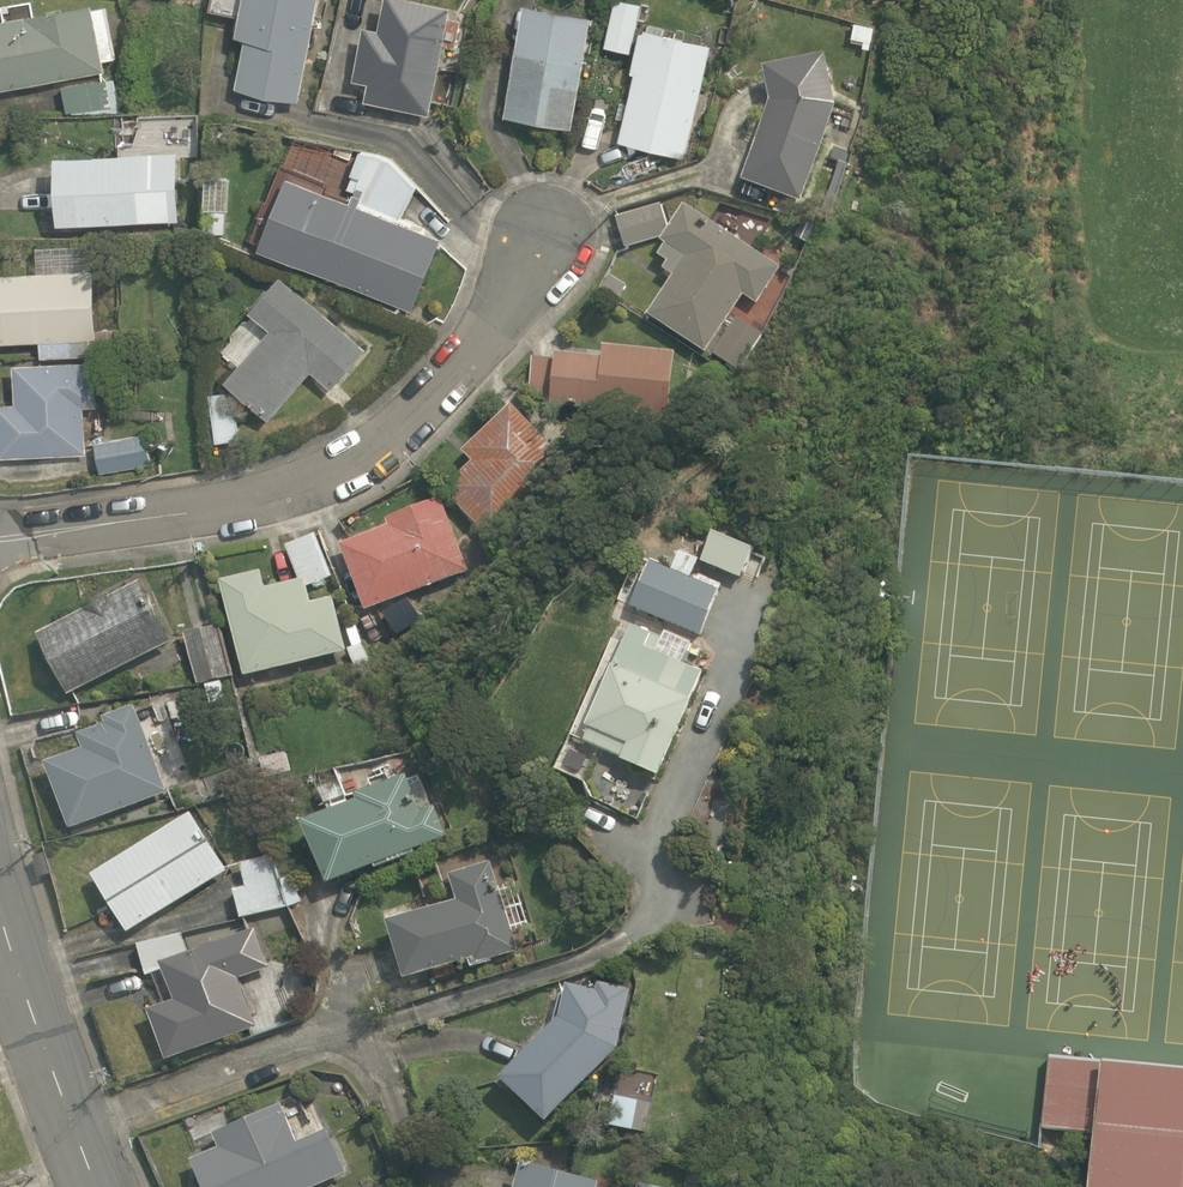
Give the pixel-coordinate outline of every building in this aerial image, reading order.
[(299,100),(319,0),(243,0),(236,32),(247,35),(236,86),(299,100)] [(430,114),(452,3),(437,0),(385,0),(380,25),(365,22),(354,78),(368,82),(364,100),(430,114)] [(572,128),(593,13),(527,0),(524,0),(504,114),(572,128)] [(642,1),(637,0),(615,0),(605,45),(631,52),(642,1)] [(106,70),(104,60),(116,58),(105,5),(94,7),(93,2),(0,18),(0,89),(106,70)] [(686,156),(714,41),(646,24),(645,28),(641,27),(630,70),(636,71),(619,140),(686,156)] [(742,179),(802,202),(837,104),(826,52),(764,65),(771,100),(742,179)] [(118,114),(115,79),(63,84),(67,113),(72,112),(72,113),(118,114)] [(287,172),(259,245),(413,309),(442,236),(401,218),(417,184),(391,157),(380,152),(360,148),(351,173),(354,174),(348,187),(354,189),(350,198),(287,172)] [(177,150),(56,153),(59,221),(180,220),(177,150)] [(205,207),(230,208),(231,175),(206,174),(205,207)] [(626,247),(663,236),(661,240),(666,244),(659,255),(668,260),(663,268),(673,275),(648,313),(707,352),(744,294),(757,303),(781,267),(685,203),(669,227),(661,202),(616,216),(626,247)] [(225,232),(226,211),(206,210),(205,231),(225,232)] [(41,339),(41,357),(90,355),(89,338),(98,338),(95,269),(88,269),(87,245),(37,246),(38,271),(0,272),(0,341),(41,339)] [(271,327),(224,379),(270,419),(312,370),(332,388),(367,347),(282,271),(250,308),(271,327)] [(764,335),(737,317),(713,353),(741,372),(764,335)] [(550,395),(550,405),(669,418),(675,351),(603,344),(602,357),(557,352),(556,358),(532,355),(528,392),(550,395)] [(94,405),(92,360),(14,363),(16,402),(0,402),(0,456),(88,453),(85,405),(94,405)] [(235,390),(209,393),(215,441),(241,438),(235,390)] [(573,466),(513,403),(463,450),(474,460),(443,488),(495,542),(573,466)] [(138,433),(94,441),(100,473),(144,465),(138,433)] [(470,571),(442,497),(387,518),(389,524),(341,543),(366,610),(470,571)] [(286,544),(304,587),(333,576),(316,533),(286,544)] [(671,568),(691,577),(699,558),(679,550),(671,568)] [(650,559),(630,605),(701,635),(721,590),(691,577),(671,568),(650,559)] [(262,570),(221,579),(245,675),(347,650),(334,596),(312,602),(305,578),(266,588),(262,570)] [(69,693),(171,641),(140,581),(37,632),(69,693)] [(385,614),(382,607),(355,618),(374,663),(400,652),(394,638),(407,632),(423,625),(417,612),(401,618),(397,609),(385,614)] [(233,676),(218,624),(184,632),(198,685),(233,676)] [(621,758),(659,775),(705,672),(683,662),(693,641),(665,630),(663,635),(634,624),(616,664),(614,663),(586,724),(591,726),(584,739),(622,756),(621,758)] [(175,665),(170,654),(152,663),(157,673),(175,665)] [(227,700),(222,680),(205,685),(210,704),(227,700)] [(168,792),(134,706),(104,716),(107,723),(79,733),(85,748),(45,761),(70,828),(168,792)] [(359,799),(303,820),(328,883),(448,835),(435,805),(433,806),(418,775),(409,779),(406,773),(357,792),(359,799)] [(190,812),(92,873),(128,933),(228,870),(190,812)] [(247,886),(234,889),(241,918),(289,906),(282,879),(275,854),(241,862),(247,886)] [(388,919),(406,978),(474,957),(476,963),(519,950),(491,861),(450,874),(457,899),(388,919)] [(293,876),(282,879),(289,906),(302,901),(293,876)] [(271,968),(255,928),(189,952),(182,932),(138,943),(147,976),(164,970),(174,999),(147,1009),(166,1060),(258,1026),(240,979),(271,968)] [(596,989),(567,982),(559,1016),(500,1076),(547,1121),(619,1047),(631,989),(598,982),(596,989)] [(1048,1058),(1041,1128),(1091,1133),(1085,1186),(1182,1186),(1182,1072),(1048,1058)] [(645,1131),(651,1103),(617,1096),(611,1124),(645,1131)] [(348,1172),(328,1128),(299,1141),(281,1103),(213,1132),(219,1147),(191,1159),(203,1186),(314,1186),(348,1172)] [(522,1160),(515,1186),(599,1186),(601,1181),(522,1160)]
